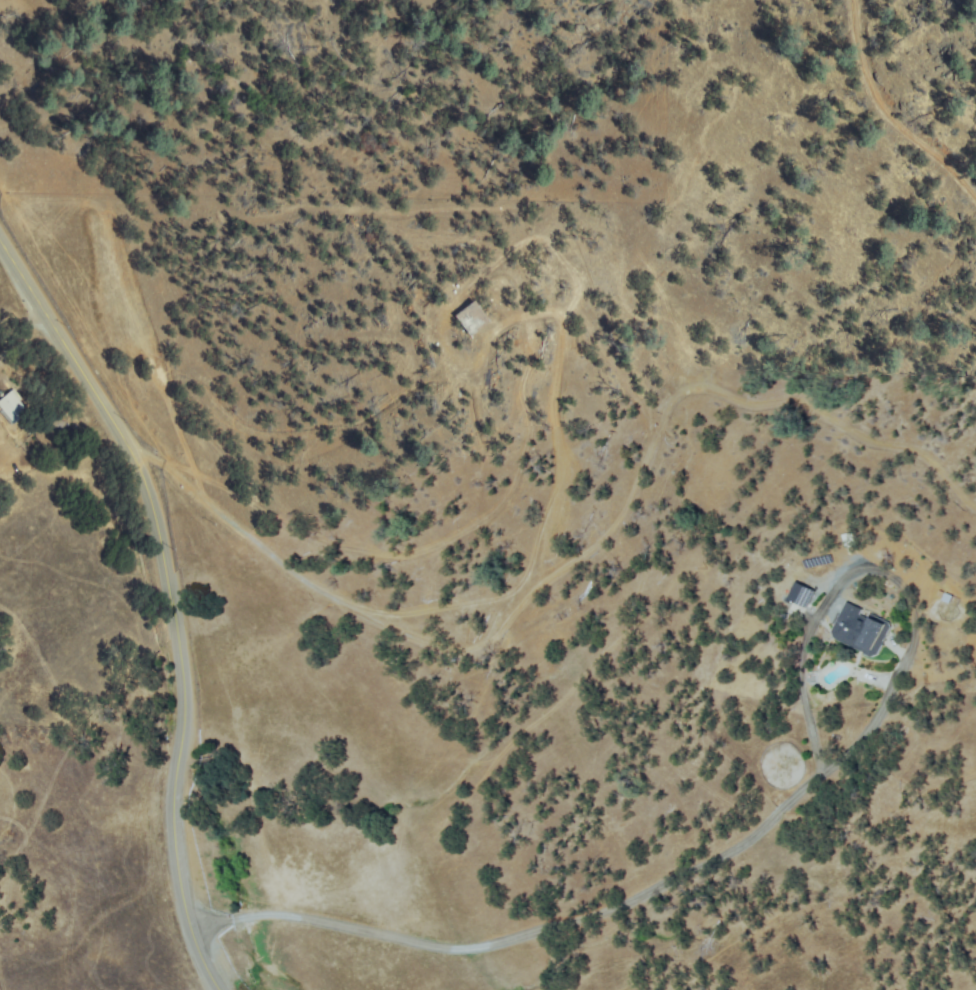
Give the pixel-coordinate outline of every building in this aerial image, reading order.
[(469,301),(486,322),(466,338),(450,317),(469,301)] [(29,411),(11,391),(16,387),(34,406),(29,411)] [(14,424),(0,408),(0,401),(10,391),(28,412),(14,424)] [(50,425),(51,419),(64,422),(63,428),(50,425)] [(23,433),(26,435),(21,441),(18,439),(23,433)] [(843,535),(852,533),(855,545),(846,547),(843,535)] [(792,580),(801,584),(794,601),(785,597),(792,580)] [(942,598),(945,593),(951,596),(948,601),(942,598)] [(857,614),(866,619),(868,614),(891,626),(875,658),(829,634),(846,602),(860,609),(857,614)]
